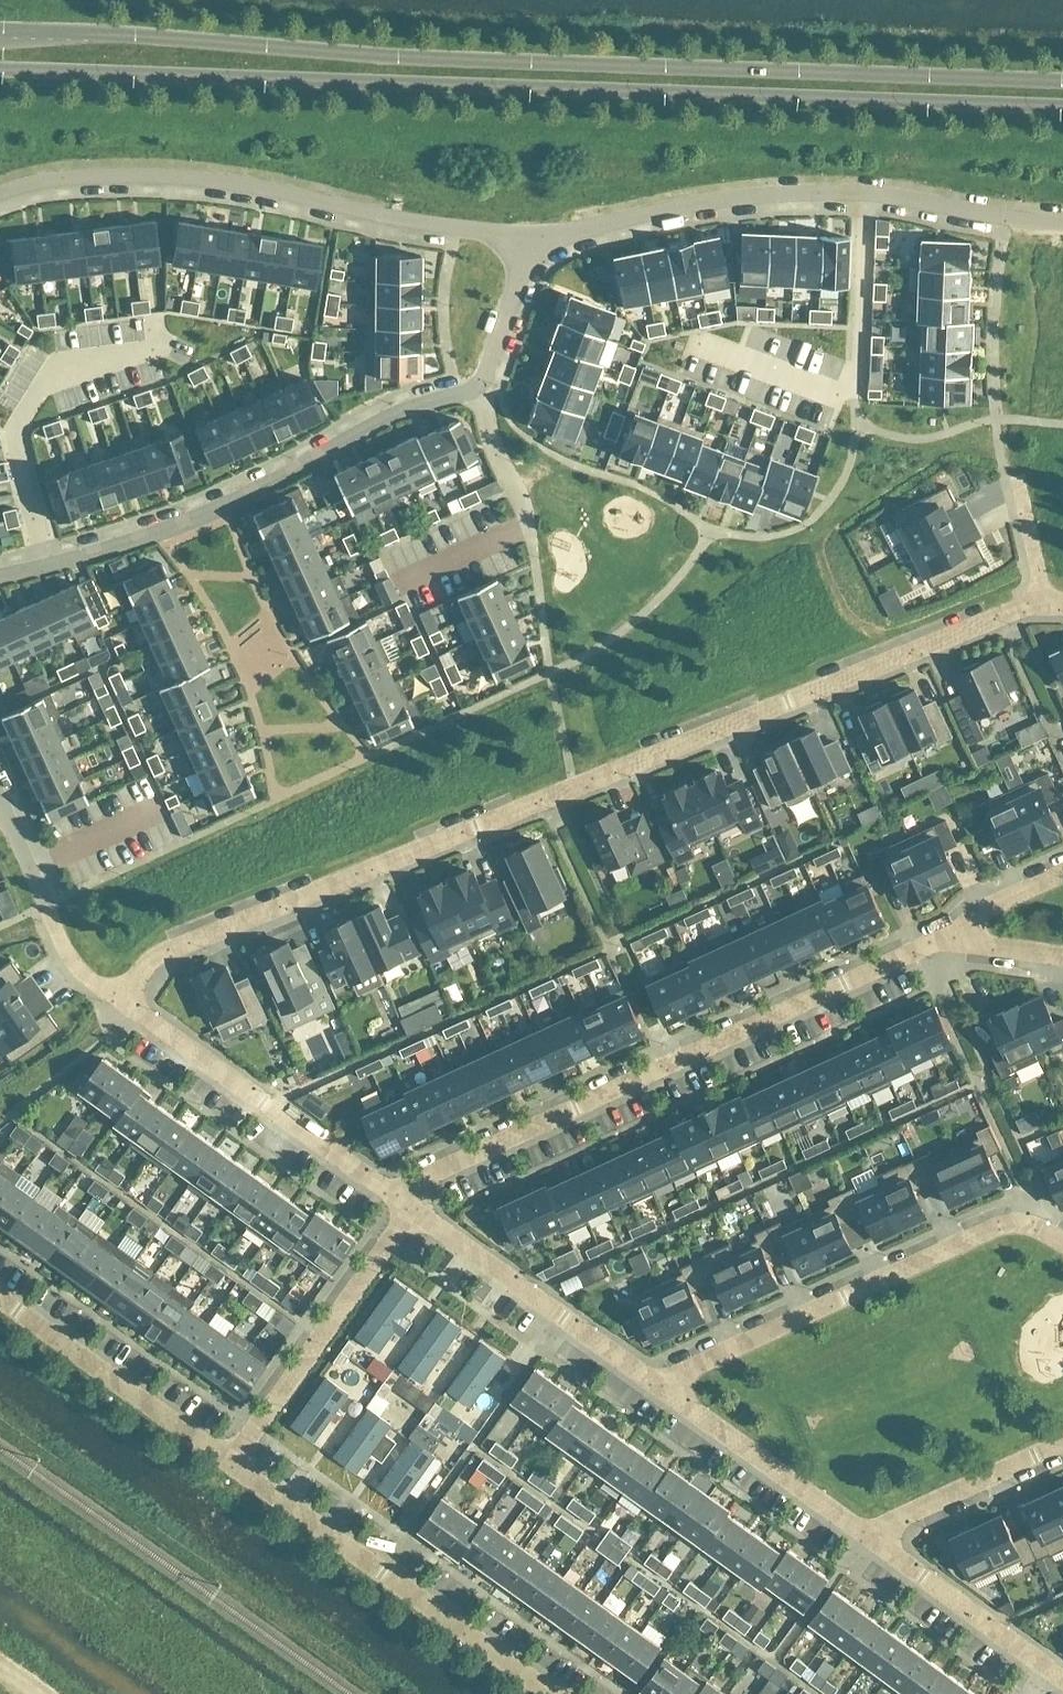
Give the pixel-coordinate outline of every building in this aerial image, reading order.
[(154,220),(129,223),(135,266),(159,263),(154,220)] [(196,268),(203,225),(178,221),(171,264),(196,268)] [(135,266),(129,223),(105,226),(111,269),(135,266)] [(219,272),(226,229),(203,225),(196,268),(219,272)] [(111,269),(105,226),(82,230),(87,272),(111,269)] [(243,276),(250,233),(226,229),(219,272),(243,276)] [(87,272),(82,230),(58,233),(64,276),(87,272)] [(64,276),(58,233),(35,236),(40,279),(64,276)] [(266,280),(273,237),(250,233),(243,276),(266,280)] [(740,233),(738,282),(766,283),(768,234),(740,233)] [(768,234),(766,283),(792,284),(794,235),(768,234)] [(794,235),(792,284),(819,285),(821,236),(794,235)] [(874,248),(887,249),(888,235),(874,235),(874,248)] [(40,279),(35,236),(5,240),(7,254),(12,254),(16,282),(40,279)] [(718,236),(691,242),(702,295),(703,295),(702,290),(728,285),(723,262),(719,241),(718,236)] [(846,286),(848,237),(821,236),(819,285),(846,286)] [(290,283),(297,241),(273,237),(266,280),(290,283)] [(971,242),(959,241),(959,240),(951,239),(950,241),(917,239),(916,239),(915,267),(970,269),(971,242)] [(321,245),(297,241),(290,283),(314,288),(321,245)] [(730,241),(719,241),(723,262),(732,262),(730,241)] [(702,295),(691,242),(665,247),(676,301),(702,295)] [(676,301),(665,247),(639,252),(649,301),(674,296),(675,301),(676,301)] [(649,301),(639,252),(612,258),(618,286),(617,286),(618,294),(620,294),(622,306),(649,301)] [(420,255),(391,255),(391,254),(383,254),(383,255),(375,255),(370,255),(370,280),(420,280),(420,255)] [(969,295),(970,269),(915,267),(915,268),(921,268),(920,294),(969,295)] [(342,280),(344,271),(330,269),(329,277),(342,280)] [(420,304),(420,280),(370,280),(370,281),(375,281),(375,304),(420,304)] [(886,292),(886,283),(872,283),(872,292),(886,292)] [(885,301),(886,292),(872,292),(872,300),(885,301)] [(338,306),(340,295),(327,293),(325,304),(338,306)] [(968,322),(969,295),(920,294),(918,320),(968,322)] [(595,305),(568,295),(558,321),(605,338),(614,312),(603,308),(603,307),(595,304),(595,305)] [(148,299),(139,301),(141,314),(150,313),(148,299)] [(188,314),(190,301),(181,299),(179,312),(188,314)] [(141,314),(139,301),(130,302),(132,315),(141,314)] [(199,302),(190,301),(188,314),(197,315),(199,302)] [(336,317),(338,306),(325,304),(323,315),(336,317)] [(420,328),(420,304),(375,304),(375,326),(364,326),(364,327),(420,328)] [(101,306),(92,307),(94,320),(103,319),(101,306)] [(94,320),(92,307),(83,308),(85,321),(94,320)] [(235,322),(237,309),(228,307),(226,320),(235,322)] [(764,321),(765,307),(756,307),(755,320),(764,321)] [(774,308),(765,307),(764,321),(773,321),(774,308)] [(246,310),(237,309),(235,322),(244,323),(246,310)] [(817,323),(818,310),(809,309),(808,323),(817,323)] [(718,310),(705,312),(708,325),(721,323),(718,310)] [(831,310),(818,310),(817,323),(830,324),(831,310)] [(54,312),(45,313),(47,326),(55,325),(54,312)] [(708,325),(705,312),(696,314),(699,327),(708,325)] [(47,326),(45,313),(36,314),(38,328),(47,326)] [(282,330),(284,316),(275,315),(273,328),(282,330)] [(293,318),(284,316),(282,330),(291,331),(293,318)] [(973,322),(968,322),(918,320),(917,346),(972,349),(973,322)] [(596,362),(605,338),(558,321),(549,346),(554,348),(554,347),(595,363),(596,362)] [(662,321),(653,323),(656,336),(665,334),(662,321)] [(16,331),(28,338),(32,330),(21,323),(16,331)] [(656,336),(653,323),(645,324),(647,338),(656,336)] [(420,351),(420,328),(364,327),(364,351),(420,351)] [(284,343),(286,334),(272,332),(271,341),(284,343)] [(884,336),(870,336),(870,345),(883,345),(884,336)] [(629,347),(641,352),(644,343),(632,338),(629,347)] [(325,343),(312,340),(310,351),(324,354),(325,343)] [(8,343),(4,351),(15,358),(20,350),(8,343)] [(251,356),(245,344),(237,348),(243,360),(251,356)] [(883,354),(883,345),(870,345),(870,353),(883,354)] [(971,375),(972,349),(917,346),(916,373),(971,375)] [(591,389),(601,364),(596,362),(595,363),(554,347),(554,348),(545,372),(591,389)] [(243,360),(237,348),(229,352),(235,364),(243,360)] [(15,358),(4,351),(0,357),(0,359),(10,366),(15,358)] [(322,365),(324,354),(310,351),(309,362),(322,365)] [(419,376),(420,351),(364,351),(364,376),(419,376)] [(635,368),(623,363),(620,372),(632,376),(635,368)] [(209,377),(202,365),(194,369),(201,381),(209,377)] [(201,381),(194,369),(186,373),(193,385),(201,381)] [(536,397),(582,414),(591,389),(545,372),(536,397)] [(629,385),(632,376),(620,372),(616,380),(629,385)] [(668,390),(672,378),(660,373),(655,386),(668,390)] [(970,403),(971,375),(916,373),(915,400),(949,402),(949,403),(958,403),(958,402),(970,403)] [(304,378),(282,388),(299,427),(326,416),(320,402),(316,404),(304,378)] [(676,393),(681,381),(672,378),(668,390),(676,393)] [(299,427),(282,388),(260,398),(277,437),(299,427)] [(153,402),(149,389),(140,392),(145,405),(153,402)] [(881,389),(868,389),(868,398),(881,398),(881,389)] [(712,407),(717,394),(709,391),(704,404),(712,407)] [(145,405),(140,392),(132,395),(136,408),(145,405)] [(721,410),(725,398),(717,394),(712,407),(721,410)] [(582,414),(536,397),(526,423),(553,433),(552,434),(560,437),(561,436),(572,440),(582,414)] [(277,437),(260,398),(238,407),(256,447),(277,437)] [(108,417),(104,404),(95,407),(100,420),(108,417)] [(100,420),(95,407),(87,410),(91,423),(100,420)] [(256,447),(238,407),(216,417),(234,456),(256,447)] [(757,424),(762,411),(753,408),(748,420),(757,424)] [(620,428),(624,416),(612,411),(607,423),(620,428)] [(774,416),(762,411),(757,424),(769,428),(774,416)] [(641,463),(656,421),(633,412),(617,454),(640,463),(641,463)] [(234,456),(216,417),(194,427),(211,467),(234,456)] [(63,432),(59,419),(50,422),(54,435),(63,432)] [(456,473),(478,463),(470,446),(474,444),(468,429),(464,431),(458,419),(437,429),(455,468),(454,468),(456,473)] [(656,421),(641,463),(663,471),(678,429),(656,421)] [(54,435),(50,422),(42,425),(46,438),(54,435)] [(615,441),(620,428),(607,423),(602,436),(615,441)] [(801,440),(806,428),(798,425),(793,437),(801,440)] [(810,443),(814,431),(806,428),(801,440),(810,443)] [(435,429),(417,438),(435,477),(454,468),(455,468),(437,429),(435,429)] [(685,480),(699,443),(700,443),(702,438),(701,438),(678,429),(663,471),(684,479),(685,480)] [(180,433),(157,441),(171,482),(194,474),(180,433)] [(395,445),(415,489),(436,479),(435,477),(417,438),(416,435),(395,445)] [(171,482),(157,441),(134,448),(148,489),(171,482)] [(699,443),(685,480),(684,479),(682,484),(706,493),(721,451),(700,443),(699,443)] [(415,489),(395,445),(375,454),(395,499),(395,498),(414,490),(415,489)] [(148,489),(134,448),(112,456),(125,497),(148,489)] [(728,501),(747,449),(746,449),(742,459),(721,451),(706,493),(728,501)] [(750,510),(770,458),(747,449),(728,501),(750,510)] [(375,454),(354,464),(372,503),(371,504),(376,513),(398,503),(395,498),(395,499),(375,454)] [(125,497),(112,456),(89,463),(103,504),(125,497)] [(776,508),(792,466),(770,458),(750,510),(751,510),(755,500),(776,508)] [(103,504),(89,463),(67,471),(80,512),(103,504)] [(339,487),(344,498),(348,507),(351,513),(371,504),(372,503),(354,464),(333,474),(339,487)] [(805,502),(815,475),(792,466),(776,508),(800,517),(802,510),(803,510),(806,502),(805,502)] [(6,470),(0,472),(0,481),(8,479),(6,470)] [(80,512),(67,471),(43,479),(57,520),(80,512)] [(944,513),(958,505),(947,485),(890,515),(910,554),(914,551),(914,550),(953,530),(944,513)] [(252,514),(261,536),(301,517),(301,518),(311,514),(298,487),(274,498),(276,503),(252,514)] [(322,495),(327,506),(333,503),(344,498),(339,487),(322,495)] [(472,504),(480,501),(475,490),(467,493),(472,504)] [(472,504),(467,493),(458,497),(459,501),(463,508),(472,504)] [(346,508),(348,507),(344,498),(333,503),(337,512),(346,508)] [(2,511),(4,520),(17,517),(15,508),(2,511)] [(434,508),(426,512),(431,523),(439,519),(434,508)] [(301,517),(261,536),(271,556),(310,538),(310,537),(322,531),(313,512),(311,514),(301,518),(301,517)] [(422,527),(431,523),(426,512),(417,516),(422,527)] [(19,525),(17,517),(4,520),(6,528),(19,525)] [(393,527),(385,531),(390,542),(398,538),(393,527)] [(933,588),(986,560),(976,540),(962,547),(953,530),(914,550),(914,551),(933,588)] [(381,546),(390,542),(385,531),(376,535),(381,546)] [(342,538),(346,546),(356,542),(353,533),(342,538)] [(310,538),(271,556),(280,576),(320,558),(310,538)] [(360,550),(356,542),(346,546),(350,555),(360,550)] [(327,576),(320,558),(280,576),(290,597),(329,579),(327,576)] [(112,585),(122,607),(131,602),(170,584),(161,562),(148,568),(146,564),(132,571),(133,575),(112,585)] [(370,574),(374,583),(388,576),(384,568),(370,574)] [(398,598),(388,576),(374,583),(384,604),(398,598)] [(505,599),(495,578),(452,598),(462,620),(466,618),(466,617),(505,599)] [(329,579),(290,597),(299,617),(338,599),(338,598),(329,579)] [(72,632),(77,641),(99,631),(93,619),(87,604),(76,583),(56,592),(74,631),(72,632)] [(131,602),(141,622),(180,604),(170,584),(131,602)] [(35,602),(53,641),(72,632),(74,631),(56,592),(35,602)] [(309,638),(358,616),(348,594),(338,598),(338,599),(299,617),(309,638)] [(87,604),(93,619),(108,612),(101,597),(87,604)] [(475,637),(475,638),(515,620),(505,599),(466,617),(466,618),(475,637)] [(398,615),(409,610),(405,601),(394,606),(398,615)] [(15,611),(33,650),(53,641),(35,602),(15,611)] [(141,622),(150,643),(189,624),(180,604),(141,622)] [(418,613),(428,635),(438,630),(428,608),(418,613)] [(12,660),(33,650),(15,611),(0,618),(0,633),(12,660)] [(93,619),(97,628),(108,623),(104,614),(93,619)] [(326,638),(335,659),(375,641),(374,641),(365,620),(326,638)] [(470,639),(480,660),(524,640),(515,620),(475,638),(475,637),(470,639)] [(150,643),(159,663),(199,645),(189,624),(150,643)] [(428,635),(432,644),(443,639),(439,629),(438,630),(428,635)] [(12,660),(0,633),(0,665),(12,660)] [(424,643),(420,634),(409,639),(414,648),(424,643)] [(335,659),(345,680),(384,662),(389,660),(379,638),(374,641),(375,641),(335,659)] [(480,660),(490,681),(507,674),(508,678),(523,671),(521,667),(534,661),(524,640),(480,660)] [(113,646),(118,657),(127,653),(122,642),(113,646)] [(414,648),(417,656),(428,651),(424,643),(414,648)] [(168,683),(169,683),(198,670),(198,671),(208,666),(199,645),(159,663),(168,683)] [(109,653),(107,648),(94,655),(98,663),(107,659),(109,653)] [(1054,657),(1050,658),(1057,674),(1061,672),(1062,676),(1062,649),(1053,654),(1054,657)] [(1003,654),(954,676),(963,697),(952,702),(971,744),(984,738),(975,718),(1010,701),(1005,691),(1017,685),(1003,654)] [(73,662),(65,665),(70,676),(78,673),(73,662)] [(345,680),(354,700),(393,682),(393,681),(384,662),(345,680)] [(443,667),(447,676),(458,671),(454,662),(443,667)] [(69,676),(70,676),(65,665),(56,669),(61,680),(69,676)] [(158,687),(168,708),(207,690),(198,671),(198,670),(169,683),(168,683),(158,687)] [(462,679),(458,671),(447,676),(451,684),(462,679)] [(111,685),(122,680),(119,672),(108,677),(111,685)] [(43,673),(23,683),(29,695),(49,686),(43,673)] [(432,689),(443,684),(439,676),(433,678),(428,680),(432,689)] [(354,700),(364,720),(408,700),(407,700),(398,679),(393,681),(393,682),(354,700)] [(122,680),(111,685),(116,694),(126,688),(122,680)] [(93,688),(97,697),(108,692),(104,683),(93,688)] [(443,684),(432,689),(436,697),(447,692),(443,684)] [(952,736),(938,704),(924,711),(914,690),(909,692),(907,688),(891,695),(893,699),(888,702),(909,749),(934,737),(937,743),(952,736)] [(14,695),(6,698),(11,710),(31,701),(25,689),(14,695)] [(177,728),(177,729),(217,711),(207,690),(168,708),(177,728)] [(117,713),(108,692),(97,697),(106,718),(117,713)] [(55,717),(60,715),(50,693),(1,716),(10,737),(55,717)] [(364,720),(373,742),(422,719),(412,697),(407,700),(408,700),(364,720)] [(11,710),(6,698),(0,701),(0,710),(2,715),(11,710)] [(909,749),(888,702),(883,704),(881,700),(865,707),(867,712),(862,714),(871,735),(858,741),(872,773),(887,766),(885,760),(909,749)] [(172,731),(182,752),(226,731),(217,711),(177,729),(177,728),(172,731)] [(110,726),(121,721),(117,713),(106,718),(110,726)] [(130,726),(141,721),(137,713),(126,718),(130,726)] [(64,737),(55,717),(10,737),(20,757),(59,739),(59,740),(64,738),(64,737)] [(141,721),(130,726),(134,734),(145,729),(141,721)] [(852,770),(837,739),(826,744),(822,742),(816,730),(790,741),(812,788),(852,770)] [(182,752),(192,773),(197,770),(196,770),(236,752),(226,731),(182,752)] [(20,757),(29,778),(69,760),(68,759),(59,740),(59,739),(20,757)] [(812,788),(790,741),(764,754),(771,769),(769,774),(758,779),(771,807),(786,800),(788,805),(815,793),(812,788)] [(121,750),(125,759),(136,754),(132,745),(121,750)] [(986,745),(973,751),(980,765),(992,759),(986,745)] [(205,790),(206,790),(245,772),(236,752),(196,770),(197,770),(205,790)] [(149,767),(160,762),(156,753),(145,758),(149,767)] [(140,762),(136,754),(125,759),(129,767),(140,762)] [(29,778),(39,798),(78,780),(78,781),(83,778),(73,757),(68,759),(69,760),(29,778)] [(160,762),(149,767),(153,775),(164,770),(160,762)] [(761,823),(742,781),(741,781),(744,789),(732,795),(721,772),(717,774),(715,770),(697,778),(699,782),(693,785),(716,834),(742,822),(746,830),(761,823)] [(201,792),(211,814),(255,793),(245,772),(206,790),(205,790),(201,792)] [(1047,802),(1059,796),(1048,772),(1010,790),(1035,843),(1056,834),(1055,831),(1059,829),(1047,802)] [(39,798),(48,819),(88,801),(78,781),(78,780),(39,798)] [(716,834),(693,785),(687,788),(686,784),(667,792),(669,796),(665,798),(676,821),(663,826),(660,819),(658,819),(678,862),(693,855),(689,846),(716,834)] [(1035,843),(1010,790),(972,807),(983,832),(996,825),(1009,852),(1014,850),(1015,852),(1029,845),(1028,843),(1033,841),(1034,844),(1035,843)] [(164,799),(168,808),(179,803),(175,794),(164,799)] [(633,874),(663,860),(645,820),(624,830),(615,810),(602,816),(600,812),(590,817),(592,821),(589,822),(611,870),(628,863),(633,874)] [(191,832),(186,820),(176,825),(181,837),(191,832)] [(944,849),(957,844),(946,820),(908,837),(932,891),(933,890),(932,888),(937,885),(938,887),(953,881),(952,879),(957,876),(944,849)] [(932,891),(908,837),(870,855),(881,879),(894,873),(906,900),(910,898),(911,900),(932,891)] [(505,880),(529,931),(543,925),(536,909),(565,895),(562,889),(566,887),(557,867),(553,869),(540,841),(508,855),(517,874),(505,880)] [(795,846),(783,851),(787,859),(799,854),(795,846)] [(837,847),(825,853),(829,861),(841,855),(837,847)] [(829,861),(825,853),(813,858),(817,866),(829,861)] [(686,866),(675,870),(680,881),(680,883),(691,878),(686,866)] [(798,875),(794,867),(782,873),(786,881),(798,875)] [(515,922),(501,892),(489,897),(484,896),(473,872),(469,874),(468,870),(449,878),(451,882),(447,884),(474,941),(515,922)] [(786,881),(782,873),(770,878),(774,886),(786,881)] [(474,941),(447,884),(443,886),(441,882),(423,890),(425,894),(421,896),(432,920),(430,924),(418,930),(433,960),(474,941)] [(884,920),(867,884),(845,895),(861,931),(884,920)] [(755,895),(751,887),(739,893),(743,901),(755,895)] [(682,888),(665,896),(672,910),(689,903),(682,888)] [(743,901),(739,893),(727,898),(731,906),(743,901)] [(861,931),(845,895),(824,904),(823,905),(838,937),(837,938),(839,941),(861,931)] [(823,905),(824,904),(822,901),(800,911),(816,947),(837,938),(838,937),(823,905)] [(0,910),(0,912),(3,919),(17,913),(13,904),(0,910)] [(419,952),(402,914),(387,921),(379,905),(374,908),(372,904),(357,911),(359,915),(353,917),(377,969),(402,958),(403,960),(419,952)] [(711,915),(708,907),(696,912),(699,920),(711,915)] [(816,947),(800,911),(778,921),(795,957),(816,947)] [(699,920),(696,912),(684,918),(687,926),(699,920)] [(377,969),(353,917),(343,922),(341,918),(325,925),(334,945),(321,951),(336,986),(350,979),(351,981),(377,969)] [(795,957),(778,921),(757,931),(773,967),(795,957)] [(664,927),(652,932),(656,940),(668,935),(664,927)] [(773,967),(757,931),(735,941),(752,977),(773,967)] [(656,940),(652,932),(640,938),(644,946),(656,940)] [(752,977),(735,941),(713,951),(730,987),(752,977)] [(335,1007),(316,965),(303,970),(298,960),(297,961),(288,942),(272,949),(271,946),(253,954),(261,971),(265,970),(277,996),(274,998),(282,1015),(313,1000),(320,1014),(335,1007)] [(730,987),(713,951),(691,961),(693,965),(708,997),(709,997),(730,987)] [(596,958),(584,964),(588,972),(600,966),(596,958)] [(21,1003),(10,987),(23,978),(10,960),(0,967),(0,1018),(21,1003)] [(576,977),(588,972),(584,964),(572,969),(576,977)] [(693,965),(672,975),(688,1011),(711,1000),(709,997),(708,997),(693,965)] [(252,1026),(267,1018),(250,981),(236,987),(226,966),(214,971),(212,968),(194,976),(202,995),(198,997),(206,1013),(210,1011),(218,1028),(247,1015),(252,1026)] [(449,969),(437,974),(442,985),(453,980),(449,969)] [(688,1011),(672,975),(649,985),(666,1021),(688,1011)] [(557,986),(553,978),(541,984),(545,992),(557,986)] [(533,997),(545,992),(541,984),(529,989),(533,997)] [(643,1032),(626,996),(604,1006),(620,1042),(643,1032)] [(1054,1023),(1041,996),(1036,999),(1036,997),(1021,1003),(1022,1005),(1017,1008),(1016,1005),(1015,1005),(1040,1059),(1041,1059),(1036,1049),(1047,1043),(1052,1053),(1062,1048),(1062,1019),(1054,1023)] [(513,1006),(510,998),(498,1004),(501,1012),(513,1006)] [(46,1010),(33,1019),(21,1003),(0,1018),(0,1049),(10,1063),(59,1028),(46,1010)] [(436,1003),(400,1020),(408,1036),(443,1019),(436,1003)] [(489,1017),(501,1012),(498,1004),(486,1009),(489,1017)] [(1040,1059),(1015,1005),(994,1015),(995,1018),(991,1020),(1003,1047),(991,1052),(1002,1077),(1040,1059)] [(620,1042),(604,1006),(583,1016),(582,1016),(597,1048),(596,1049),(598,1052),(620,1042)] [(929,1053),(952,1042),(935,1006),(913,1017),(929,1053)] [(582,1016),(583,1016),(581,1012),(559,1022),(575,1058),(596,1049),(597,1048),(582,1016)] [(929,1053),(913,1017),(890,1027),(892,1031),(893,1030),(908,1063),(909,1062),(929,1053)] [(470,1026),(467,1018),(455,1024),(458,1032),(470,1026)] [(575,1058),(559,1022),(537,1032),(554,1068),(575,1058)] [(446,1037),(458,1032),(455,1024),(443,1029),(446,1037)] [(893,1030),(892,1031),(871,1040),(888,1076),(910,1066),(909,1062),(908,1063),(893,1030)] [(554,1068),(537,1032),(515,1042),(532,1078),(554,1068)] [(427,1046),(423,1038),(411,1044),(415,1052),(427,1046)] [(888,1076),(871,1040),(850,1050),(866,1086),(869,1094),(891,1084),(888,1076)] [(532,1078),(515,1042),(494,1052),(510,1088),(532,1078)] [(415,1052),(411,1044),(399,1049),(403,1057),(415,1052)] [(866,1086),(850,1050),(828,1060),(845,1096),(866,1086)] [(510,1088),(494,1052),(472,1062),(489,1098),(510,1088)] [(101,1104),(124,1072),(103,1057),(89,1077),(83,1072),(69,1091),(82,1100),(86,1094),(101,1104)] [(384,1066),(380,1058),(368,1064),(372,1072),(384,1066)] [(845,1096),(828,1060),(806,1070),(823,1106),(826,1114),(848,1104),(845,1096)] [(489,1098),(472,1062),(451,1072),(467,1108),(489,1098)] [(372,1072),(368,1064),(356,1069),(360,1077),(372,1072)] [(826,1114),(823,1106),(806,1070),(785,1080),(801,1116),(804,1124),(826,1114)] [(116,1123),(143,1086),(124,1072),(101,1104),(120,1118),(116,1123)] [(467,1108),(451,1072),(429,1082),(446,1118),(467,1108)] [(960,1087),(956,1079),(944,1085),(948,1093),(960,1087)] [(801,1116),(785,1080),(763,1090),(779,1126),(801,1116)] [(446,1118),(429,1082),(407,1093),(408,1096),(409,1096),(424,1128),(425,1128),(446,1118)] [(948,1093),(944,1085),(932,1090),(936,1098),(948,1093)] [(136,1137),(158,1105),(149,1098),(152,1095),(142,1088),(143,1086),(116,1123),(136,1137)] [(779,1126),(763,1090),(742,1100),(741,1100),(758,1136),(779,1126)] [(304,1093),(293,1098),(307,1108),(313,1099),(304,1093)] [(409,1096),(408,1096),(387,1106),(404,1142),(427,1131),(425,1128),(424,1128),(409,1096)] [(758,1136),(741,1100),(742,1100),(741,1096),(719,1106),(718,1105),(717,1105),(738,1150),(759,1140),(757,1137),(758,1136)] [(404,1142),(387,1106),(384,1098),(362,1109),(382,1152),(404,1142)] [(916,1107),(913,1099),(901,1104),(904,1113),(916,1107)] [(904,1113),(901,1104),(889,1110),(892,1118),(904,1113)] [(178,1119),(158,1105),(136,1137),(131,1144),(150,1157),(178,1119)] [(738,1150),(717,1105),(696,1115),(716,1160),(738,1150)] [(716,1160),(696,1115),(695,1116),(696,1117),(674,1127),(676,1131),(676,1130),(693,1166),(694,1166),(696,1169),(716,1160)] [(1032,1116),(1018,1123),(1022,1132),(1036,1125),(1032,1116)] [(170,1171),(197,1133),(178,1119),(150,1157),(170,1171)] [(873,1127),(870,1119),(858,1124),(861,1132),(873,1127)] [(17,1139),(25,1129),(18,1123),(10,1134),(17,1139)] [(861,1132),(858,1124),(845,1130),(849,1138),(861,1132)] [(989,1156),(1002,1150),(990,1125),(976,1131),(978,1137),(955,1148),(975,1192),(1000,1180),(989,1156)] [(32,1134),(25,1129),(17,1139),(24,1145),(32,1134)] [(676,1130),(676,1131),(655,1140),(671,1176),(693,1166),(676,1130)] [(68,1149),(75,1139),(64,1131),(57,1141),(68,1149)] [(1061,1143),(1055,1131),(1047,1135),(1053,1147),(1061,1143)] [(189,1185),(216,1147),(197,1133),(170,1171),(170,1172),(175,1165),(193,1178),(188,1185),(189,1185)] [(17,1139),(14,1143),(22,1148),(24,1145),(17,1139)] [(86,1147),(75,1139),(68,1149),(79,1157),(86,1147)] [(830,1147),(826,1139),(814,1144),(818,1152),(830,1147)] [(671,1176),(655,1140),(633,1150),(650,1186),(671,1176)] [(818,1152),(814,1144),(802,1150),(806,1158),(818,1152)] [(208,1199),(236,1161),(216,1147),(189,1185),(208,1199)] [(975,1192),(955,1148),(930,1159),(928,1153),(915,1159),(927,1185),(939,1179),(950,1203),(975,1192)] [(650,1186),(633,1150),(612,1160),(628,1196),(632,1203),(653,1193),(650,1186)] [(56,1167),(64,1157),(56,1151),(49,1162),(56,1167)] [(1035,1165),(1045,1186),(1052,1183),(1062,1205),(1062,1152),(1035,1165)] [(71,1162),(64,1157),(56,1167),(63,1172),(71,1162)] [(107,1177),(114,1167),(103,1159),(96,1169),(107,1177)] [(787,1167),(783,1159),(771,1164),(775,1172),(787,1167)] [(915,1190),(927,1185),(915,1159),(902,1165),(901,1163),(876,1175),(880,1182),(901,1226),(926,1214),(915,1190)] [(628,1196),(612,1160),(590,1170),(606,1206),(628,1196)] [(232,1207),(255,1175),(236,1161),(208,1199),(209,1200),(214,1193),(232,1207)] [(763,1178),(775,1172),(771,1164),(759,1170),(763,1178)] [(125,1175),(114,1167),(107,1177),(118,1185),(125,1175)] [(606,1206),(590,1170),(568,1180),(585,1216),(606,1206)] [(15,1183),(0,1172),(0,1204),(15,1183)] [(252,1220),(274,1188),(255,1175),(232,1207),(252,1220)] [(94,1195),(102,1184),(95,1179),(87,1190),(94,1195)] [(743,1187),(740,1179),(728,1184),(731,1192),(743,1187)] [(585,1216),(568,1180),(548,1190),(547,1190),(562,1223),(561,1223),(566,1234),(588,1223),(585,1216)] [(880,1182),(856,1193),(854,1188),(841,1193),(853,1219),(865,1213),(876,1237),(901,1226),(880,1182)] [(34,1197),(15,1183),(0,1204),(0,1221),(11,1229),(34,1197)] [(109,1189),(102,1184),(94,1195),(102,1200),(109,1189)] [(731,1192),(728,1184),(716,1190),(719,1198),(731,1192)] [(547,1190),(548,1190),(546,1186),(523,1197),(540,1233),(561,1223),(562,1223),(547,1190)] [(135,1197),(146,1205),(153,1195),(142,1187),(135,1197)] [(266,1241),(294,1202),(274,1188),(252,1220),(247,1227),(266,1241)] [(841,1224),(853,1219),(841,1193),(828,1199),(831,1205),(806,1216),(827,1260),(852,1249),(841,1224)] [(164,1203),(153,1195),(146,1205),(157,1213),(164,1203)] [(30,1243),(54,1211),(34,1197),(11,1229),(30,1243)] [(540,1233),(523,1197),(501,1207),(518,1243),(540,1233)] [(700,1207),(697,1199),(684,1204),(688,1212),(700,1207)] [(286,1255),(317,1211),(315,1212),(306,1206),(303,1209),(294,1202),(266,1241),(286,1255)] [(676,1218),(688,1212),(684,1204),(672,1210),(676,1218)] [(475,1206),(465,1211),(469,1218),(478,1213),(475,1206)] [(133,1223),(141,1212),(134,1207),(126,1218),(133,1223)] [(50,1257),(73,1225),(54,1211),(30,1243),(32,1244),(30,1247),(40,1253),(42,1251),(50,1257)] [(309,1263),(336,1225),(317,1211),(286,1255),(295,1243),(313,1256),(308,1263),(309,1263)] [(148,1217),(141,1212),(133,1223),(140,1228),(148,1217)] [(185,1233),(191,1223),(180,1215),(173,1224),(185,1233)] [(827,1260),(806,1216),(782,1227),(780,1222),(767,1228),(778,1253),(790,1247),(802,1272),(827,1260)] [(657,1227),(653,1219),(641,1224),(645,1232),(657,1227)] [(203,1231),(191,1223),(185,1233),(196,1241),(203,1231)] [(645,1232),(641,1224),(629,1230),(633,1238),(645,1232)] [(69,1271),(92,1239),(92,1238),(73,1225),(50,1257),(51,1258),(49,1260),(59,1267),(61,1265),(69,1271)] [(357,1239),(336,1225),(309,1263),(329,1278),(357,1239)] [(766,1258),(778,1253),(767,1228),(754,1234),(756,1239),(733,1250),(732,1250),(753,1294),(778,1283),(766,1258)] [(112,1252),(117,1245),(97,1231),(92,1238),(92,1239),(69,1271),(89,1285),(112,1252)] [(172,1250),(179,1240),(172,1235),(165,1245),(172,1250)] [(610,1239),(598,1244),(602,1252),(614,1247),(610,1239)] [(187,1245),(179,1240),(172,1250),(179,1256),(187,1245)] [(212,1252),(223,1260),(230,1251),(219,1243),(212,1252)] [(753,1294),(732,1250),(733,1250),(730,1243),(705,1254),(706,1256),(693,1262),(704,1287),(716,1282),(728,1306),(753,1294)] [(602,1252),(598,1244),(586,1250),(590,1258),(602,1252)] [(108,1299),(131,1266),(132,1267),(137,1260),(117,1245),(112,1252),(89,1285),(90,1286),(88,1288),(98,1295),(100,1293),(108,1299)] [(241,1259),(230,1251),(223,1260),(234,1268),(241,1259)] [(570,1267),(567,1259),(555,1264),(558,1272),(570,1267)] [(127,1313),(150,1280),(156,1273),(137,1260),(132,1267),(131,1266),(108,1299),(127,1313)] [(609,1274),(604,1261),(578,1273),(584,1286),(609,1274)] [(210,1278),(218,1268),(211,1262),(203,1273),(210,1278)] [(692,1293),(704,1287),(693,1262),(680,1268),(682,1273),(658,1284),(679,1328),(704,1317),(692,1293)] [(558,1272),(555,1264),(543,1270),(546,1278),(558,1272)] [(225,1273),(218,1268),(210,1278),(218,1283),(225,1273)] [(262,1288),(269,1278),(258,1270),(251,1280),(262,1288)] [(170,1294),(169,1294),(174,1286),(156,1273),(150,1280),(127,1313),(147,1326),(170,1294)] [(280,1287),(269,1278),(262,1288),(273,1296),(280,1287)] [(424,1299),(397,1279),(361,1328),(388,1348),(424,1299)] [(679,1328),(658,1284),(633,1296),(641,1313),(631,1317),(644,1344),(679,1328)] [(166,1340),(189,1308),(190,1309),(195,1301),(174,1286),(169,1294),(170,1294),(147,1326),(148,1327),(146,1330),(156,1337),(158,1334),(166,1340)] [(206,1303),(219,1307),(224,1289),(211,1286),(206,1303)] [(249,1306),(257,1295),(250,1290),(242,1301),(249,1306)] [(281,1302),(293,1310),(300,1301),(288,1292),(281,1302)] [(264,1300),(257,1295),(249,1306),(256,1311),(264,1300)] [(208,1322),(190,1309),(189,1308),(166,1340),(185,1354),(208,1322)] [(283,1314),(276,1309),(269,1320),(276,1325),(283,1314)] [(466,1330),(439,1311),(403,1360),(430,1380),(466,1330)] [(741,1320),(724,1326),(729,1339),(746,1333),(741,1320)] [(205,1368),(228,1336),(208,1322),(185,1354),(205,1368)] [(246,1349),(247,1348),(252,1342),(233,1329),(228,1336),(205,1368),(206,1369),(204,1372),(214,1379),(216,1376),(224,1382),(247,1350),(246,1349)] [(509,1359),(482,1340),(446,1390),(472,1409),(509,1359)] [(247,1348),(246,1349),(247,1350),(224,1382),(225,1383),(224,1385),(233,1392),(235,1390),(244,1396),(272,1357),(252,1342),(247,1348)] [(532,1413),(555,1382),(535,1368),(512,1399),(532,1413)] [(353,1397),(326,1378),(291,1427),(318,1447),(353,1397)] [(551,1427),(574,1396),(555,1382),(532,1413),(551,1427)] [(567,1447),(590,1415),(581,1409),(584,1405),(574,1398),(575,1396),(574,1396),(551,1427),(547,1433),(567,1447)] [(396,1430),(368,1411),(333,1460),(360,1479),(396,1430)] [(587,1461),(609,1429),(590,1415),(567,1447),(587,1461)] [(606,1475),(629,1443),(609,1429),(587,1461),(606,1475)] [(438,1457),(410,1436),(373,1488),(401,1508),(438,1457)] [(500,1459),(507,1449),(496,1441),(489,1451),(500,1459)] [(626,1489),(648,1457),(629,1443),(606,1475),(626,1489)] [(518,1457),(507,1449),(500,1459),(511,1467),(518,1457)] [(644,1502),(667,1470),(648,1457),(626,1489),(644,1502)] [(477,1468),(488,1476),(495,1466),(484,1458),(477,1468)] [(506,1474),(495,1466),(488,1476),(499,1484),(506,1474)] [(665,1517),(690,1481),(670,1466),(667,1470),(644,1502),(665,1517)] [(539,1487),(546,1477),(535,1469),(528,1479),(539,1487)] [(557,1485),(546,1477),(539,1487),(550,1495),(557,1485)] [(684,1531),(710,1495),(690,1481),(665,1517),(684,1531)] [(527,1504),(534,1494),(523,1486),(516,1496),(527,1504)] [(1051,1493),(1062,1520),(1062,1487),(1051,1493)] [(1026,1505),(1037,1529),(1025,1534),(1036,1560),(1048,1554),(1049,1556),(1062,1549),(1062,1520),(1051,1493),(1026,1505)] [(545,1502),(534,1494),(527,1504),(538,1512),(545,1502)] [(704,1545),(727,1513),(730,1509),(710,1495),(684,1531),(704,1545)] [(439,1543),(462,1511),(442,1497),(419,1529),(439,1543)] [(578,1515),(585,1505),(573,1497),(566,1507),(578,1515)] [(596,1513),(585,1505),(578,1515),(589,1523),(596,1513)] [(458,1557),(481,1525),(462,1511),(439,1543),(458,1557)] [(723,1559),(746,1527),(727,1513),(704,1545),(723,1559)] [(566,1531),(573,1522),(561,1514),(554,1523),(566,1531)] [(1036,1560),(1025,1534),(1013,1540),(1002,1516),(977,1527),(997,1571),(1020,1560),(1023,1566),(1036,1560)] [(482,1565),(505,1534),(485,1519),(481,1525),(458,1557),(460,1558),(461,1556),(470,1563),(473,1559),(482,1565)] [(584,1530),(573,1522),(566,1531),(577,1540),(584,1530)] [(743,1573),(766,1541),(746,1527),(723,1559),(743,1573)] [(997,1571),(977,1527),(942,1543),(951,1563),(960,1558),(972,1583),(997,1571)] [(614,1546),(621,1537),(609,1529),(603,1538),(614,1546)] [(501,1579),(524,1548),(505,1534),(482,1565),(501,1579)] [(632,1545),(621,1537),(614,1546),(625,1554),(632,1545)] [(607,1556),(614,1546),(603,1538),(596,1548),(607,1556)] [(762,1587),(766,1581),(789,1550),(788,1549),(786,1550),(777,1544),(774,1547),(766,1541),(743,1573),(762,1587)] [(625,1554),(614,1546),(607,1556),(618,1564),(625,1554)] [(521,1593),(544,1562),(524,1548),(501,1579),(521,1593)] [(785,1595),(808,1564),(789,1550),(766,1581),(785,1595)] [(655,1570),(662,1561),(651,1553),(644,1562),(655,1570)] [(702,1554),(687,1573),(701,1584),(715,1565),(702,1554)] [(673,1569),(662,1561),(655,1570),(667,1578),(673,1569)] [(540,1607),(563,1576),(544,1562),(521,1593),(540,1607)] [(828,1578),(808,1564),(785,1595),(805,1609),(828,1578)] [(643,1587),(650,1577),(639,1569),(632,1579),(643,1587)] [(560,1621),(583,1590),(563,1576),(540,1607),(560,1621)] [(661,1586),(650,1577),(643,1587),(654,1595),(661,1586)] [(694,1598),(701,1589),(690,1581),(683,1590),(694,1598)] [(712,1597),(701,1589),(694,1598),(705,1606),(712,1597)] [(829,1635),(852,1604),(833,1589),(810,1621),(829,1635)] [(579,1635),(602,1604),(583,1590),(560,1621),(579,1635)] [(662,1601),(674,1609),(681,1600),(669,1591),(662,1601)] [(754,1601),(743,1616),(754,1624),(765,1610),(754,1601)] [(1010,1601),(997,1607),(1010,1616),(1016,1613),(1010,1601)] [(599,1649),(622,1618),(602,1604),(579,1635),(599,1649)] [(849,1649),(872,1618),(852,1604),(829,1635),(849,1649)] [(733,1625),(740,1616),(729,1608),(722,1617),(733,1625)] [(752,1624),(740,1616),(733,1625),(745,1634),(752,1624)] [(700,1627),(712,1635),(719,1626),(707,1617),(700,1627)] [(619,1663),(641,1632),(622,1618),(599,1649),(619,1663)] [(868,1664),(891,1632),(872,1618),(849,1649),(868,1664)] [(753,1640),(764,1648),(771,1638),(760,1630),(753,1640)] [(638,1678),(661,1646),(641,1632),(619,1663),(638,1678)] [(731,1649),(738,1640),(727,1632),(720,1641),(731,1649)] [(887,1678),(911,1646),(891,1632),(868,1664),(887,1678)] [(749,1648),(738,1640),(731,1649),(742,1657),(749,1648)] [(907,1692),(930,1661),(911,1646),(887,1678),(907,1692)] [(684,1671),(665,1657),(642,1688),(649,1693),(667,1693),(684,1671)] [(790,1667),(801,1675),(808,1666),(797,1657),(790,1667)] [(769,1678),(776,1668),(765,1660),(758,1669),(769,1678)] [(949,1675),(930,1661),(907,1692),(909,1693),(935,1693),(949,1675)] [(708,1679),(689,1664),(684,1671),(667,1693),(697,1693),(708,1679)] [(808,1666),(801,1675),(809,1681),(816,1671),(808,1666)] [(788,1676),(776,1668),(769,1678),(781,1686),(788,1676)] [(820,1689),(827,1680),(816,1671),(809,1681),(820,1689)] [(969,1689),(949,1675),(935,1693),(965,1693),(969,1689)] [(709,1681),(710,1680),(708,1679),(697,1693),(727,1693),(709,1681)] [(826,1693),(834,1693),(838,1688),(827,1680),(820,1689),(826,1693)]
